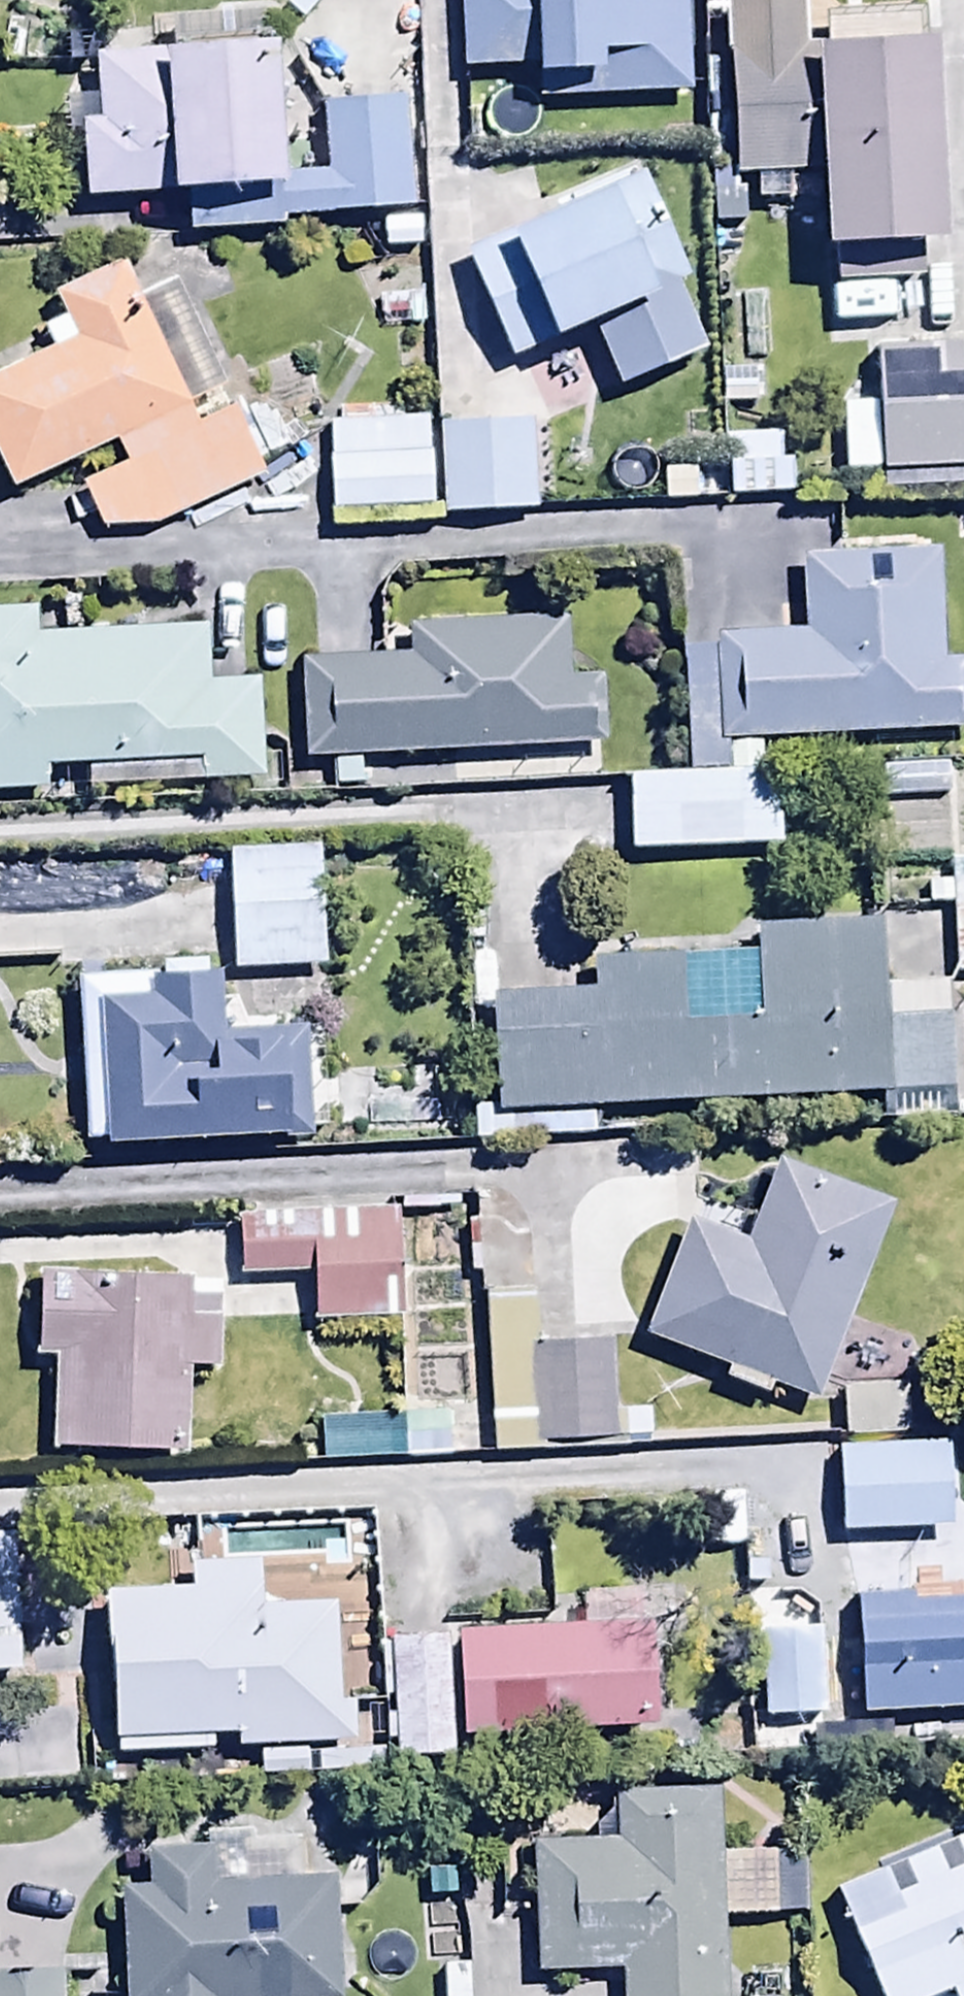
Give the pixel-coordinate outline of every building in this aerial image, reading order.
[(533,103),(683,95),(679,0),(458,0),(462,73),(525,70),(525,79),(532,79),(533,103)] [(816,17),(818,45),(801,45),(801,0),(771,0),(724,1),(727,182),(786,181),(787,236),(815,236),(815,254),(828,254),(828,282),(914,280),(913,243),(934,243),(931,46),(916,46),(915,15),(816,17)] [(165,22),(167,56),(91,59),(94,124),(74,125),(77,204),(179,200),(180,237),(280,232),(279,221),(409,215),(404,104),(316,108),(319,180),(276,182),(269,44),(255,45),(254,18),(165,22)] [(639,176),(461,260),(510,363),(582,328),(614,395),(705,352),(675,290),(690,282),(639,176)] [(144,531),(260,478),(255,469),(288,454),(268,409),(242,421),(180,286),(137,306),(119,265),(47,298),(57,320),(39,328),(50,353),(0,376),(0,479),(7,494),(113,446),(122,467),(79,487),(99,530),(144,531)] [(876,474),(877,493),(963,490),(963,336),(917,338),(918,351),(873,352),(874,407),(842,408),(844,475),(876,474)] [(336,410),(336,424),(325,425),(326,513),(427,512),(426,424),(397,424),(397,409),(336,410)] [(529,429),(435,432),(438,518),(532,515),(529,429)] [(720,464),(720,501),(795,499),(794,463),(720,464)] [(866,553),(797,556),(800,636),(712,639),(712,650),(679,652),(684,773),(754,770),(753,742),(963,733),(963,660),(937,661),(933,551),(881,553),(883,587),(867,587),(866,553)] [(281,745),(255,738),(253,682),(206,684),(203,629),(32,636),(31,611),(0,612),(0,797),(43,795),(42,768),(82,767),(84,807),(283,798),(281,745)] [(294,666),(300,763),(329,761),(331,788),(358,787),(357,760),(602,746),(598,681),(566,683),(562,622),(404,630),(405,660),(294,666)] [(876,769),(877,801),(947,798),(946,766),(876,769)] [(774,769),(754,770),(684,773),(625,775),(628,853),(778,847),(774,769)] [(316,849),(225,853),(230,973),(321,969),(316,849)] [(950,861),(951,975),(963,975),(963,861),(950,861)] [(593,1136),(592,1112),(874,1099),(875,1124),(950,1120),(943,987),(882,990),(879,924),(747,930),(748,956),(679,959),(678,953),(588,957),(590,994),(564,995),(562,948),(488,952),(495,1109),(474,1110),(476,1141),(593,1136)] [(99,1143),(99,1149),(277,1139),(277,1145),(306,1143),(300,1031),(274,1032),(273,1020),(242,1022),(241,1013),(214,1015),(212,976),(201,976),(200,963),(151,966),(152,973),(72,977),(81,1144),(99,1143)] [(811,1406),(886,1210),(770,1166),(739,1247),(681,1225),(637,1341),(721,1372),(716,1384),(759,1400),(764,1388),(811,1406)] [(308,1327),(395,1324),(399,1406),(314,1409),(316,1464),(472,1458),(465,1269),(394,1272),(391,1216),(238,1222),(240,1280),(307,1278),(308,1327)] [(33,1359),(48,1359),(45,1454),(180,1458),(183,1373),(212,1374),(215,1284),(35,1278),(33,1359)] [(530,1297),(481,1299),(487,1457),(619,1451),(614,1344),(532,1348),(530,1297)] [(837,1389),(839,1436),(906,1434),(904,1387),(837,1389)] [(833,1449),(837,1537),(948,1532),(945,1444),(833,1449)] [(762,1721),(963,1712),(963,1600),(962,1600),(960,1554),(905,1557),(906,1593),(852,1596),(855,1652),(816,1654),(815,1626),(779,1628),(777,1596),(739,1597),(741,1639),(758,1638),(762,1721)] [(101,1594),(108,1744),(309,1735),(309,1725),(320,1724),(319,1685),(309,1685),(306,1617),(361,1614),(359,1557),(184,1565),(185,1590),(101,1594)] [(649,1629),(455,1639),(461,1738),(526,1734),(527,1759),(577,1756),(575,1732),(654,1727),(649,1629)] [(2,1730),(3,1782),(70,1781),(69,1729),(2,1730)] [(253,1746),(254,1780),(316,1779),(315,1744),(253,1746)] [(528,1845),(533,1975),(617,1972),(618,1995),(723,1995),(720,1921),(801,1918),(799,1855),(722,1858),(720,1796),(610,1800),(611,1842),(528,1845)] [(833,1895),(874,1995),(938,1995),(945,1993),(947,1995),(963,1995),(963,1851),(961,1843),(833,1895)] [(208,1888),(206,1850),(142,1852),(144,1890),(115,1891),(119,1995),(334,1995),(330,1883),(208,1888)] [(437,1970),(438,1995),(462,1995),(461,1969),(437,1970)] [(58,1976),(0,1977),(0,1995),(58,1995),(58,1976)]
